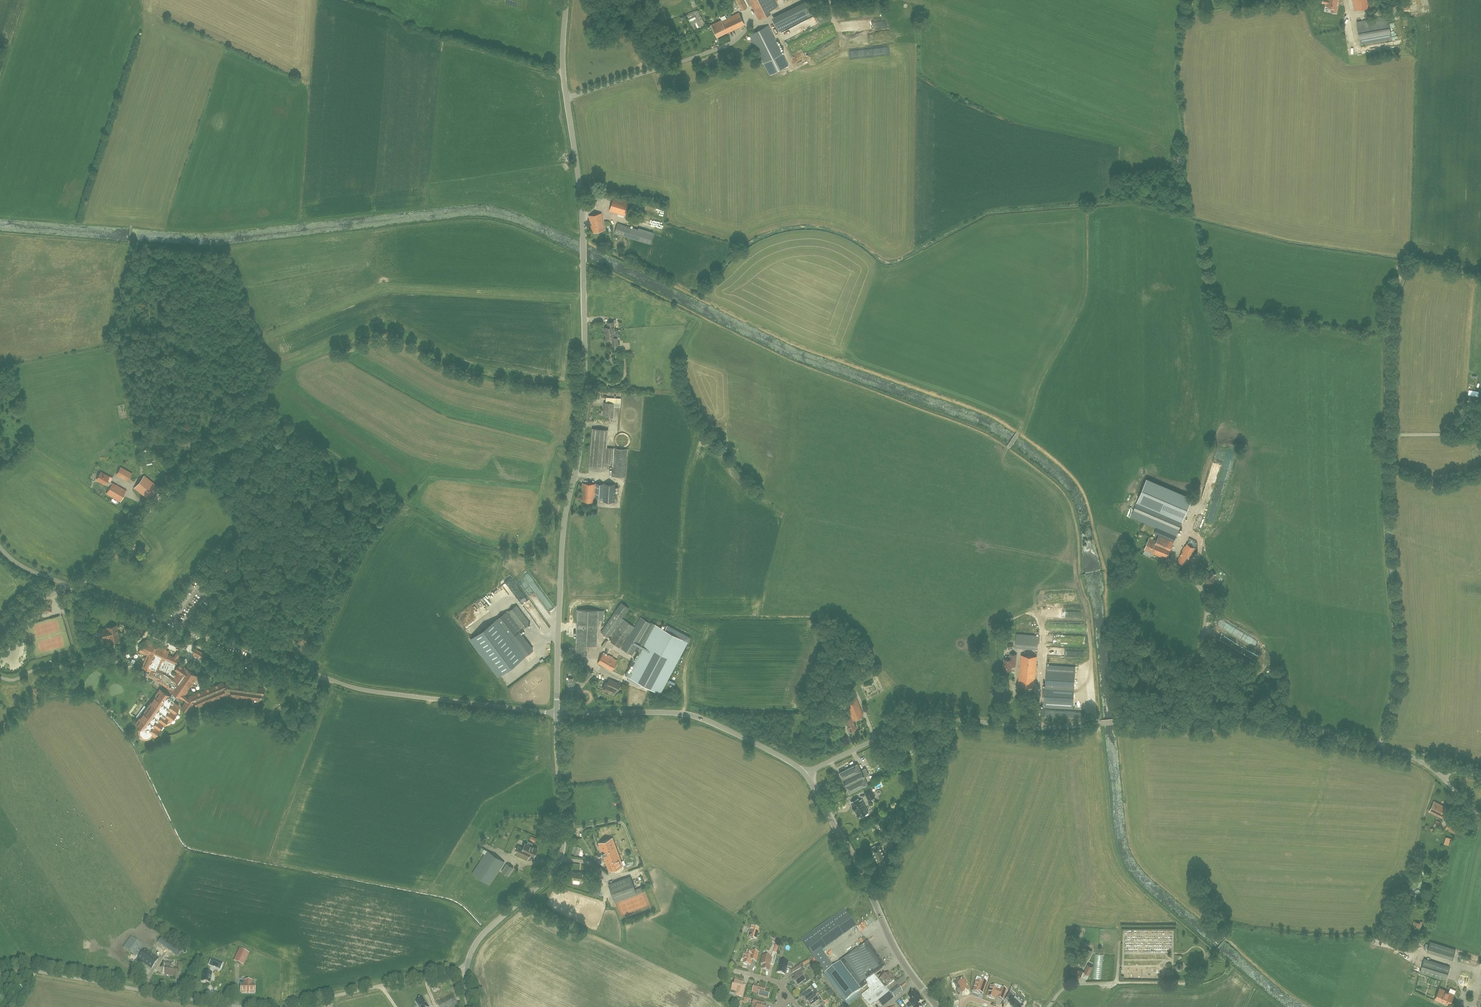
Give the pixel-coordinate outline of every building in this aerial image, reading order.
[(742,10),(747,8),(743,0),(737,0),(742,10)] [(777,7),(774,0),(749,0),(759,20),(768,15),(767,12),(777,7)] [(1339,0),(1323,0),(1323,2),(1327,3),(1326,6),(1332,8),(1331,12),(1336,13),(1338,5),(1339,0)] [(1371,0),(1353,0),(1355,10),(1373,7),(1371,0)] [(779,32),(797,23),(814,14),(808,1),(772,19),(779,32)] [(698,10),(697,11),(696,8),(686,12),(687,15),(686,15),(695,33),(704,29),(707,28),(698,10)] [(727,28),(728,32),(729,31),(730,32),(744,24),(739,13),(726,19),(725,15),(720,18),(721,20),(715,23),(717,26),(721,24),(721,25),(724,24),(724,26),(725,25),(726,29),(727,28)] [(1357,22),(1361,45),(1392,40),(1388,16),(1357,22)] [(717,37),(728,32),(727,28),(726,29),(725,25),(724,26),(724,24),(721,25),(721,24),(717,26),(715,23),(711,25),(717,37)] [(768,26),(750,35),(770,75),(788,66),(768,26)] [(798,52),(801,51),(801,50),(791,53),(793,58),(799,56),(798,52)] [(613,197),(609,211),(625,216),(629,202),(613,197)] [(597,199),(586,199),(586,208),(595,208),(595,203),(598,203),(597,199)] [(605,230),(601,213),(589,215),(592,232),(605,230)] [(614,233),(650,244),(653,234),(617,223),(614,233)] [(606,322),(607,327),(605,327),(605,332),(606,332),(607,338),(611,338),(610,334),(611,334),(610,331),(615,331),(615,330),(614,322),(606,322)] [(618,345),(618,337),(620,337),(620,334),(619,334),(618,330),(615,330),(615,331),(610,331),(611,334),(610,334),(611,338),(612,338),(613,345),(618,345)] [(1467,403),(1475,403),(1475,395),(1467,395),(1467,403)] [(620,407),(621,398),(606,397),(606,404),(604,404),(604,410),(603,411),(603,414),(604,414),(604,415),(613,416),(613,406),(620,407)] [(627,449),(607,448),(608,430),(592,429),(589,469),(604,470),(605,466),(612,467),(612,476),(626,477),(627,449)] [(1215,482),(1223,453),(1216,451),(1208,480),(1215,482)] [(127,480),(131,472),(118,466),(114,475),(127,480)] [(105,484),(110,486),(112,482),(111,482),(113,478),(101,472),(96,479),(105,484)] [(134,488),(148,499),(158,486),(144,475),(134,488)] [(1166,559),(1184,516),(1192,497),(1147,479),(1139,497),(1131,517),(1157,528),(1154,533),(1159,535),(1157,541),(1149,537),(1144,549),(1166,559)] [(112,482),(110,486),(106,493),(120,501),(126,490),(112,482)] [(582,483),(581,501),(595,502),(595,497),(600,497),(600,501),(614,502),(615,484),(596,483),(596,484),(582,483)] [(1197,542),(1189,539),(1187,543),(1185,546),(1178,561),(1188,565),(1196,548),(1195,547),(1197,542)] [(1202,574),(1204,576),(1202,578),(1210,585),(1215,579),(1213,577),(1215,575),(1211,572),(1209,574),(1208,572),(1206,570),(1202,574)] [(629,608),(621,602),(601,632),(611,639),(610,641),(619,648),(634,627),(622,618),(629,608)] [(524,657),(510,638),(530,623),(516,605),(508,612),(507,611),(496,620),(471,638),(499,676),(524,657)] [(41,607),(35,612),(38,617),(45,612),(41,607)] [(604,611),(599,610),(578,609),(576,654),(587,655),(587,645),(597,645),(598,620),(603,620),(604,611)] [(640,683),(649,688),(661,694),(690,637),(667,625),(665,630),(656,625),(652,623),(651,624),(641,617),(622,649),(632,655),(635,651),(640,654),(631,672),(628,670),(625,675),(628,677),(640,683)] [(107,627),(101,629),(103,638),(109,637),(110,641),(119,640),(116,625),(107,627)] [(1016,632),(1015,645),(1037,647),(1038,635),(1016,632)] [(169,689),(174,692),(170,697),(169,696),(166,694),(163,691),(162,692),(160,690),(147,708),(144,706),(136,717),(139,719),(136,723),(141,727),(139,729),(139,732),(140,736),(143,738),(147,738),(150,736),(153,733),(155,735),(161,727),(162,725),(163,724),(164,724),(165,723),(167,723),(168,722),(169,721),(170,721),(171,720),(172,719),(173,718),(174,717),(176,715),(177,713),(177,711),(178,708),(178,706),(178,704),(178,703),(182,698),(183,697),(186,700),(181,707),(187,711),(193,702),(194,702),(195,705),(198,704),(198,706),(228,694),(230,694),(229,696),(259,701),(260,694),(263,694),(264,687),(226,682),(223,683),(223,682),(189,696),(188,697),(184,695),(197,677),(176,663),(178,659),(176,658),(180,653),(177,651),(174,657),(167,654),(168,651),(166,650),(166,648),(144,639),(142,644),(141,644),(140,644),(139,645),(139,646),(140,647),(139,651),(147,654),(142,667),(150,670),(149,673),(149,674),(149,675),(157,679),(157,681),(168,689),(169,689)] [(195,649),(193,653),(202,657),(204,653),(195,649)] [(608,650),(607,653),(617,658),(619,655),(608,650)] [(598,663),(607,667),(606,668),(612,670),(617,660),(603,653),(598,663)] [(1011,666),(1015,666),(1016,654),(1010,654),(1010,659),(1004,659),(1003,669),(1011,670),(1011,666)] [(1018,685),(1034,687),(1036,670),(1035,670),(1037,656),(1021,655),(1018,685)] [(1042,697),(1045,697),(1044,707),(1073,709),(1075,666),(1047,665),(1045,686),(1043,686),(1042,697)] [(577,675),(584,682),(593,673),(586,666),(577,675)] [(837,673),(838,689),(848,689),(846,672),(837,673)] [(576,693),(574,678),(567,679),(569,694),(576,693)] [(614,694),(616,690),(617,691),(619,688),(620,684),(609,679),(607,683),(606,682),(603,689),(614,694)] [(997,683),(996,699),(1008,700),(1009,684),(997,683)] [(852,720),(852,719),(863,715),(855,697),(845,701),(851,717),(852,720)] [(856,729),(852,720),(851,717),(844,720),(846,724),(847,724),(850,731),(856,729)] [(910,746),(917,744),(914,734),(907,737),(910,746)] [(885,753),(883,754),(881,756),(886,761),(890,758),(885,753)] [(857,763),(839,772),(842,779),(845,787),(846,786),(849,793),(867,784),(864,777),(869,775),(865,768),(861,771),(857,763)] [(870,787),(863,790),(868,801),(876,798),(870,787)] [(867,808),(866,808),(864,804),(862,800),(859,801),(858,799),(853,801),(853,802),(851,802),(853,805),(852,806),(855,810),(857,813),(856,814),(857,815),(858,816),(860,815),(860,816),(865,813),(865,814),(869,812),(867,808)] [(1429,812),(1443,818),(1448,808),(1434,801),(1429,812)] [(1436,820),(1433,826),(1439,828),(1442,822),(1436,820)] [(1445,829),(1454,834),(1458,826),(1449,821),(1445,829)] [(896,829),(890,837),(895,841),(901,833),(896,829)] [(885,833),(879,836),(883,844),(888,841),(885,833)] [(599,843),(609,871),(622,866),(612,838),(599,843)] [(519,845),(516,852),(529,858),(530,854),(534,856),(537,848),(532,846),(533,843),(528,841),(527,844),(525,843),(523,847),(519,845)] [(871,849),(877,862),(885,858),(879,845),(878,845),(875,847),(875,846),(871,848),(872,849),(871,849)] [(487,851),(472,873),(489,884),(504,862),(487,851)] [(507,864),(502,871),(508,876),(513,868),(507,864)] [(590,874),(578,872),(578,873),(574,872),(573,879),(584,881),(584,878),(589,879),(590,874)] [(637,893),(636,892),(637,894),(643,892),(641,887),(635,889),(631,877),(609,884),(615,901),(637,893)] [(598,896),(600,888),(594,886),(592,894),(598,896)] [(822,950),(857,925),(844,908),(800,939),(825,973),(834,966),(822,950)] [(750,930),(748,936),(750,937),(749,937),(755,939),(758,930),(758,928),(754,926),(751,926),(750,929),(752,929),(752,930),(750,930)] [(151,969),(159,958),(144,948),(145,947),(131,937),(123,948),(135,956),(136,955),(138,957),(137,958),(151,969)] [(184,948),(171,939),(165,947),(178,956),(184,948)] [(889,992),(885,987),(884,988),(879,980),(874,975),(885,966),(868,942),(839,962),(834,966),(825,973),(845,1001),(860,990),(867,985),(869,989),(866,991),(866,992),(861,996),(869,1005),(878,1001),(889,992)] [(1430,942),(1427,951),(1453,959),(1456,949),(1430,942)] [(1085,947),(1080,957),(1088,960),(1092,951),(1085,947)] [(243,965),(249,953),(239,948),(234,960),(243,965)] [(745,954),(745,955),(743,955),(742,959),(744,959),(743,963),(743,964),(743,965),(746,966),(746,965),(747,964),(749,965),(751,960),(756,962),(758,953),(752,951),(751,955),(745,954)] [(769,966),(769,965),(771,960),(774,961),(776,953),(772,952),(771,958),(763,956),(761,964),(763,965),(762,969),(769,970),(770,966),(769,966)] [(1101,978),(1103,954),(1095,953),(1093,978),(1101,978)] [(220,969),(223,963),(219,961),(211,958),(209,964),(217,967),(220,969)] [(1450,967),(1424,959),(1420,972),(1446,980),(1450,967)] [(795,967),(794,967),(792,963),(780,960),(777,972),(785,974),(787,965),(790,966),(792,969),(790,970),(792,974),(797,971),(801,969),(799,965),(795,967)] [(164,961),(163,967),(166,967),(165,974),(176,976),(177,973),(177,968),(173,967),(174,964),(172,963),(169,962),(164,961)] [(1088,964),(1084,972),(1089,974),(1093,966),(1088,964)] [(1071,973),(1080,978),(1083,971),(1073,967),(1071,973)] [(802,969),(797,973),(793,976),(795,979),(793,981),(795,984),(797,987),(798,987),(800,985),(800,984),(802,983),(804,985),(809,981),(805,976),(807,975),(802,969)] [(211,972),(203,971),(202,981),(210,982),(211,972)] [(730,990),(736,992),(735,995),(742,997),(746,984),(742,983),(742,982),(738,981),(738,980),(734,979),(733,984),(732,983),(730,990)] [(975,985),(973,992),(979,994),(980,992),(983,993),(985,988),(987,982),(981,980),(980,979),(979,982),(976,981),(974,985),(975,985)] [(956,990),(957,990),(960,989),(961,993),(962,994),(968,992),(966,985),(967,985),(965,980),(964,980),(958,983),(957,981),(954,983),(956,990)] [(249,981),(245,981),(245,984),(241,984),(241,993),(254,993),(254,984),(251,984),(251,981),(249,981)] [(954,994),(952,991),(955,990),(952,982),(949,983),(950,987),(944,989),(948,1000),(955,997),(954,994)] [(806,1002),(807,1001),(818,993),(815,989),(817,987),(814,984),(812,986),(805,991),(807,994),(804,997),(803,997),(806,1002)] [(766,988),(763,987),(754,985),(753,991),(760,993),(759,996),(768,998),(770,992),(765,991),(766,988)] [(894,998),(903,991),(898,985),(889,992),(894,998)] [(990,986),(987,997),(994,999),(995,995),(998,996),(997,998),(1003,1000),(1004,996),(1006,990),(1002,988),(1001,988),(1000,990),(997,989),(998,989),(994,987),(990,986)] [(1454,994),(1440,988),(1435,999),(1449,1005),(1454,994)] [(916,990),(909,996),(912,1000),(910,1002),(914,1006),(922,1006),(923,1006),(920,1003),(924,1001),(916,990)] [(1010,1006),(1012,1006),(1020,1006),(1023,1004),(1022,1003),(1014,997),(1016,995),(1015,995),(1009,990),(1005,998),(1008,1000),(1009,1000),(1008,1002),(1011,1004),(1010,1006)] [(818,1005),(823,1002),(819,997),(816,999),(814,996),(818,993),(807,1001),(811,1006),(815,1003),(818,1006),(818,1005)] [(437,1003),(439,1006),(451,1006),(458,1004),(453,994),(437,1003)] [(419,1006),(420,1006),(421,1006),(429,1006),(423,999),(417,1003),(419,1006)]
